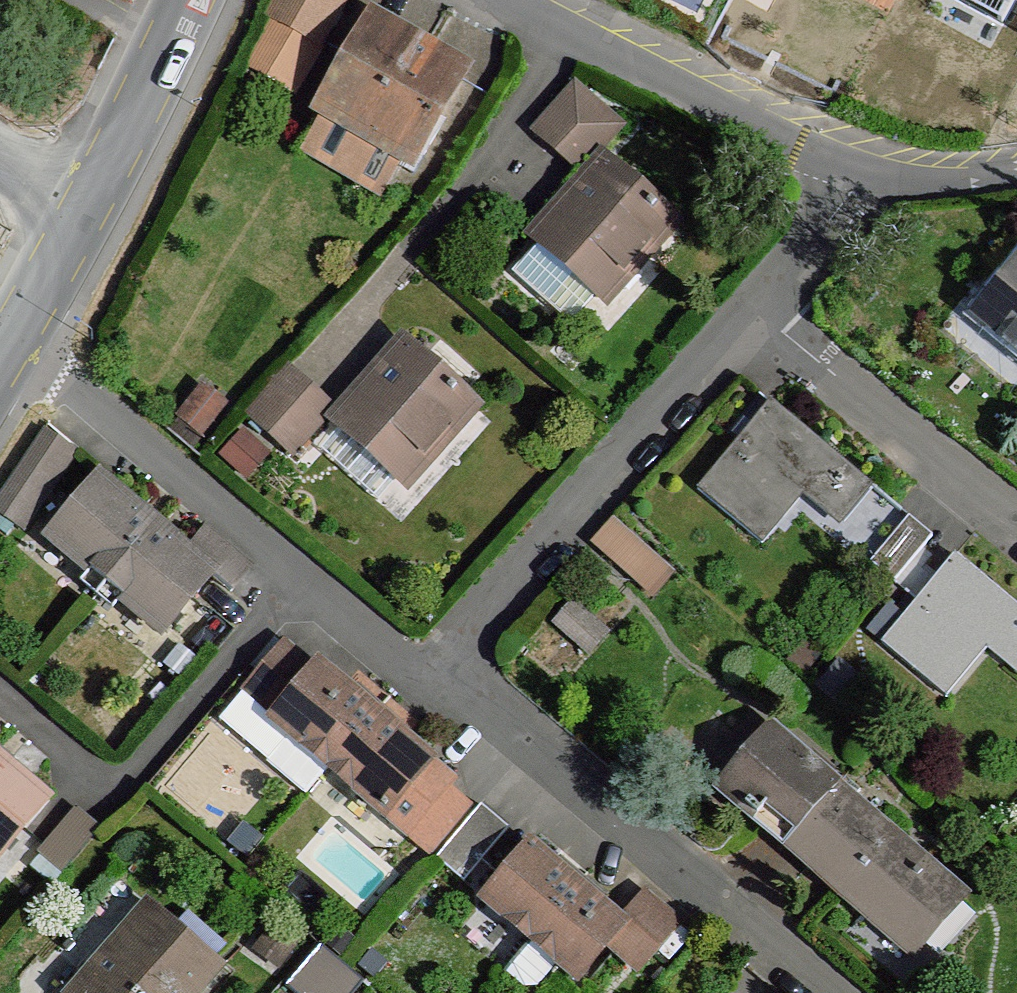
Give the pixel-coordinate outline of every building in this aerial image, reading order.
[(265,15),(320,46),(346,0),(274,0),(265,15)] [(1002,16),(1011,0),(973,0),(1002,16)] [(461,75),(374,24),(323,111),(411,161),(461,75)] [(622,127),(577,87),(536,131),(581,170),(622,127)] [(669,218),(609,166),(542,243),(578,274),(602,295),(669,218)] [(578,274),(542,243),(516,273),(550,304),(578,274)] [(976,315),(1016,348),(1016,266),(976,315)] [(469,402),(409,348),(343,425),(402,478),(469,402)] [(334,411),(288,369),(249,414),(295,455),(334,411)] [(856,472),(772,401),(699,489),(763,542),(804,494),(824,510),(856,472)] [(43,426),(0,490),(0,511),(25,527),(78,449),(43,426)] [(265,452),(243,432),(224,454),(246,474),(265,452)] [(99,479),(51,536),(108,584),(155,529),(99,479)] [(933,536),(909,517),(872,562),(895,582),(933,536)] [(638,583),(657,560),(612,518),(592,539),(638,583)] [(186,555),(155,529),(108,584),(166,632),(212,577),(186,555)] [(186,555),(212,577),(231,592),(250,569),(206,532),(186,555)] [(956,555),(912,608),(882,643),(946,696),(988,648),(1008,664),(1016,653),(1016,607),(956,555)] [(670,572),(657,560),(638,583),(652,594),(670,572)] [(605,633),(575,607),(559,625),(589,651),(605,633)] [(276,716),(315,670),(284,644),(245,689),(276,716)] [(375,714),(319,666),(315,670),(276,716),(273,720),(291,734),(330,767),(375,714)] [(431,762),(375,714),(330,767),(386,815),(431,762)] [(788,845),(836,787),(770,729),(720,786),(751,813),(788,845)] [(330,767),(291,734),(268,761),(306,793),(330,767)] [(0,762),(0,856),(23,828),(46,801),(0,762)] [(455,781),(431,762),(386,815),(409,835),(448,789),(455,781)] [(836,787),(788,845),(839,888),(914,951),(963,896),(836,787)] [(470,807),(448,789),(409,835),(430,853),(470,807)] [(97,826),(73,805),(41,843),(34,851),(59,872),(97,826)] [(509,828),(482,805),(436,859),(464,881),(509,828)] [(577,886),(530,846),(504,877),(485,900),(531,939),(577,886)] [(624,924),(577,886),(531,939),(559,962),(579,979),(608,944),(624,924)] [(647,896),(624,924),(608,944),(639,971),(653,954),(679,923),(647,896)] [(149,903),(86,975),(97,985),(89,992),(187,992),(214,962),(149,903)] [(296,942),(275,925),(261,944),(281,960),(296,942)] [(540,987),(559,962),(531,939),(504,972),(525,989),(540,987)] [(319,945),(285,984),(295,992),(349,992),(360,980),(319,945)]
